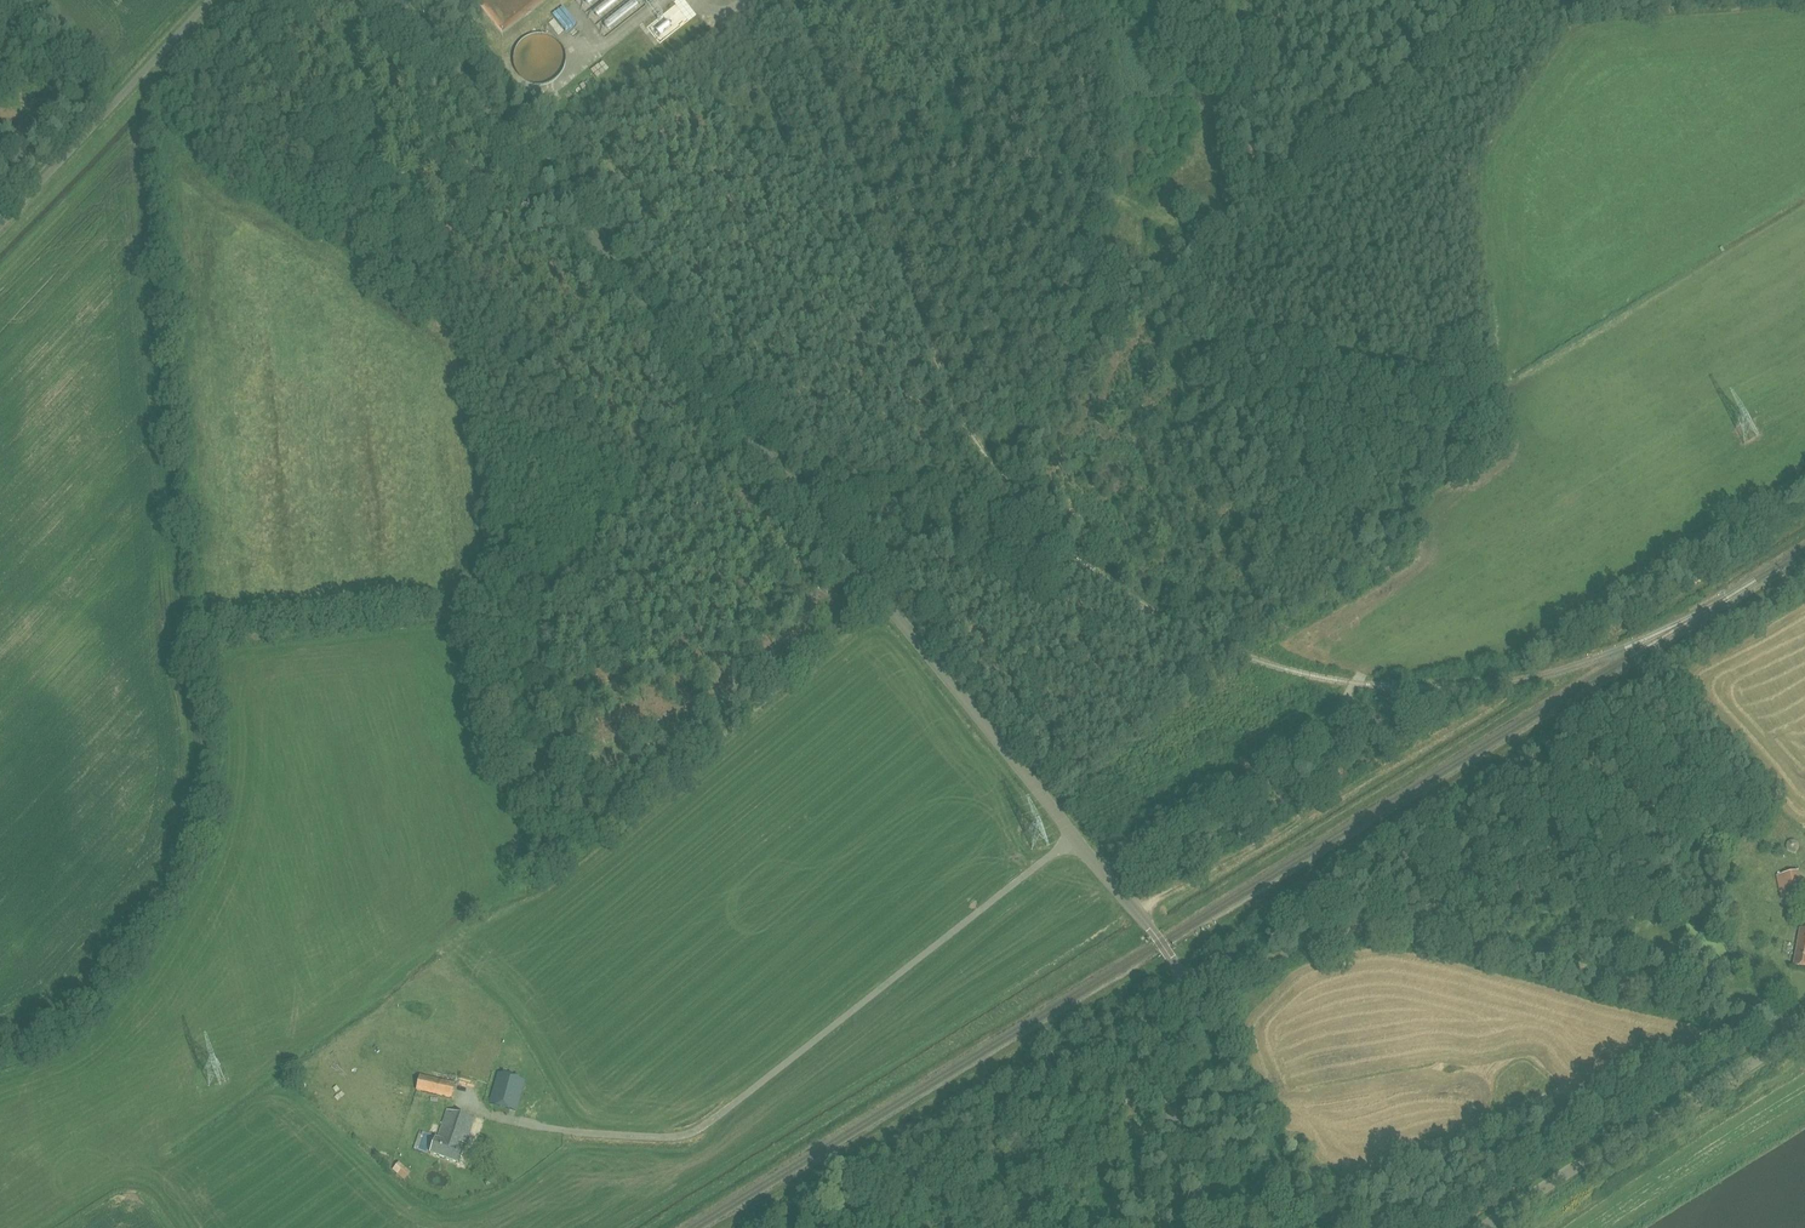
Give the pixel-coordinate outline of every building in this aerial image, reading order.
[(561,34),(568,32),(564,20),(557,23),(561,34)] [(533,52),(548,42),(542,34),(528,44),(533,52)] [(1799,870),(1777,875),(1782,899),(1804,895),(1799,870)] [(1801,929),(1794,965),(1804,967),(1804,929),(1801,929)] [(524,1080),(498,1073),(490,1103),(516,1110),(524,1080)] [(417,1090),(436,1094),(439,1079),(420,1075),(417,1090)] [(447,1109),(437,1137),(436,1136),(430,1152),(460,1163),(465,1148),(464,1147),(474,1119),(447,1109)]
